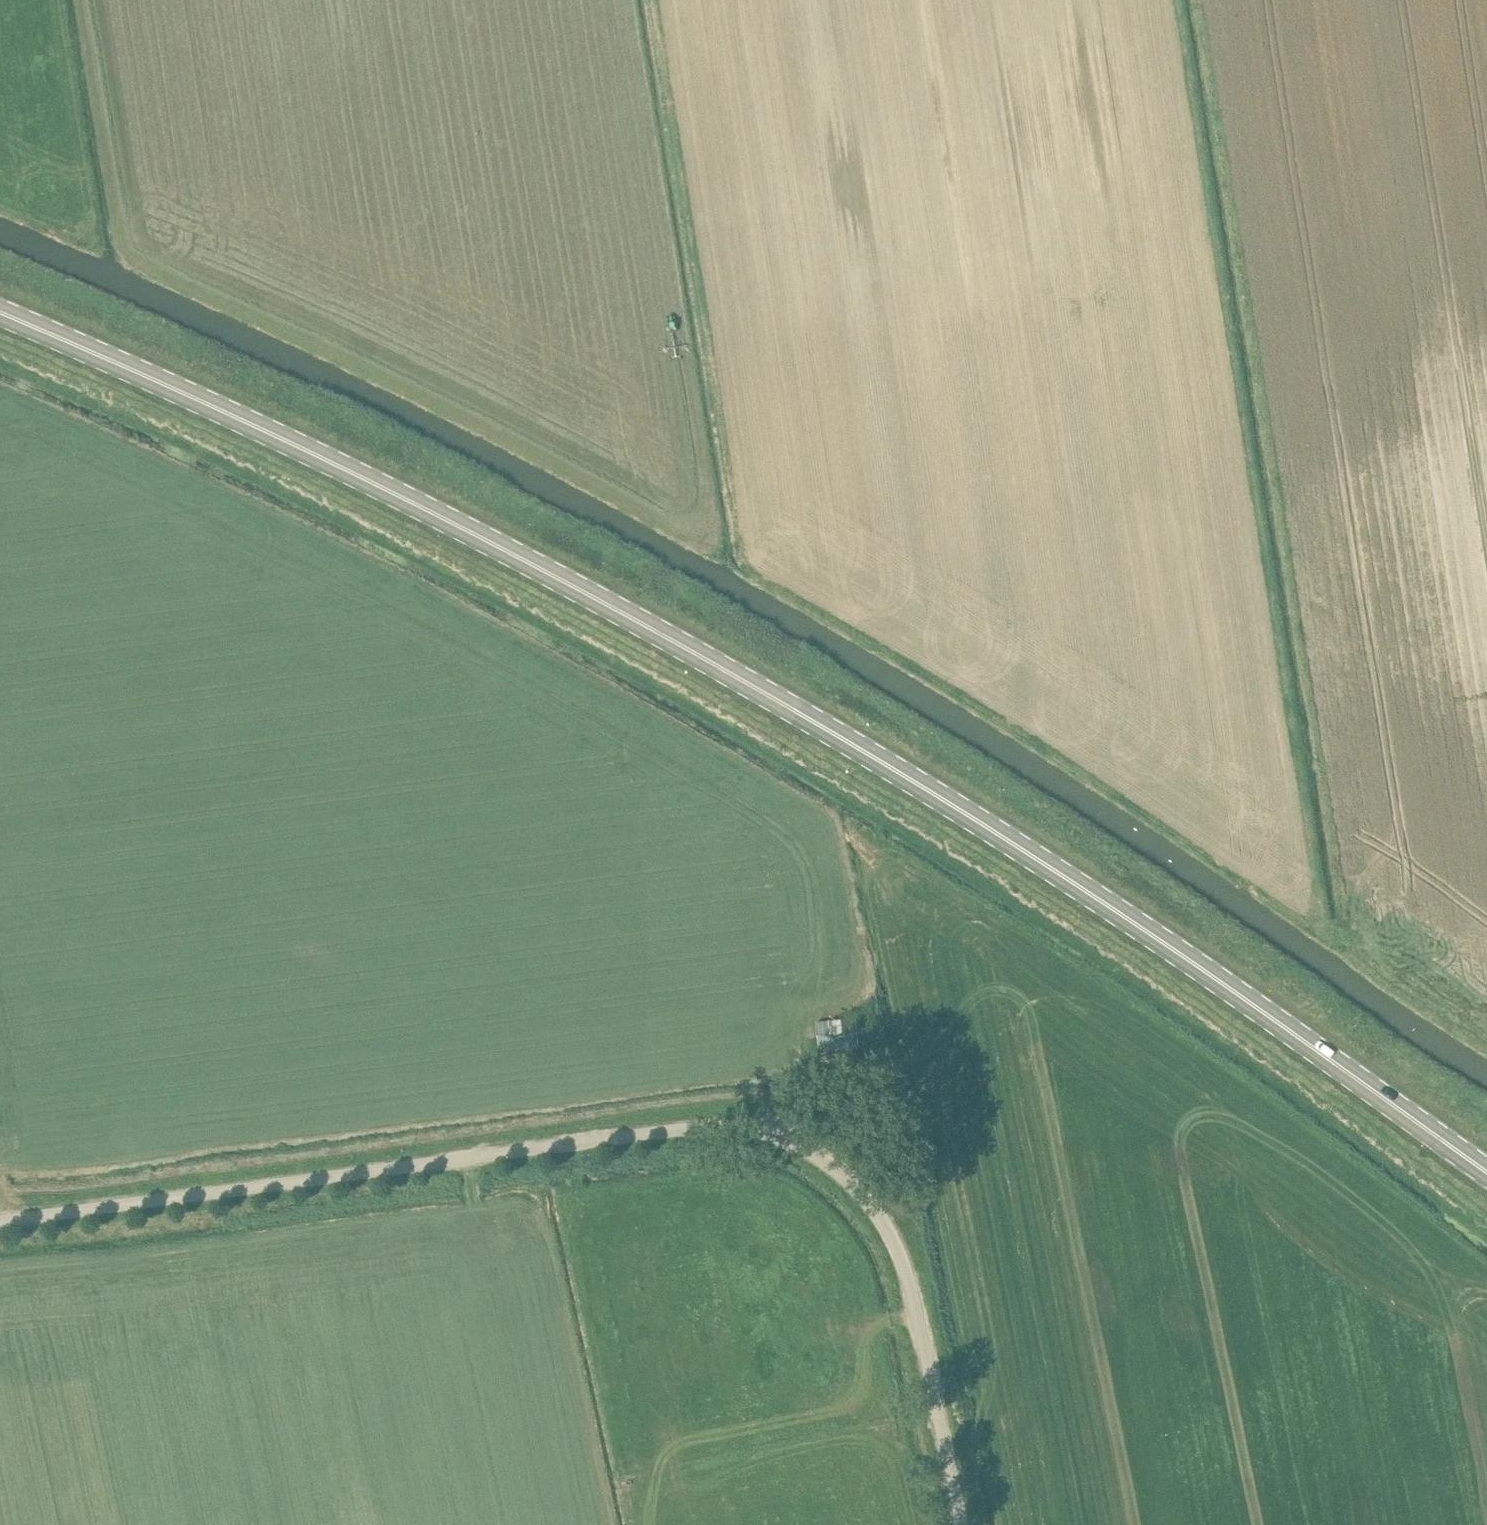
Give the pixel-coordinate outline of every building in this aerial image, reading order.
[(817,1023),(817,1032),(819,1051),(859,1048),(857,1028),(857,1020),(817,1023)]
